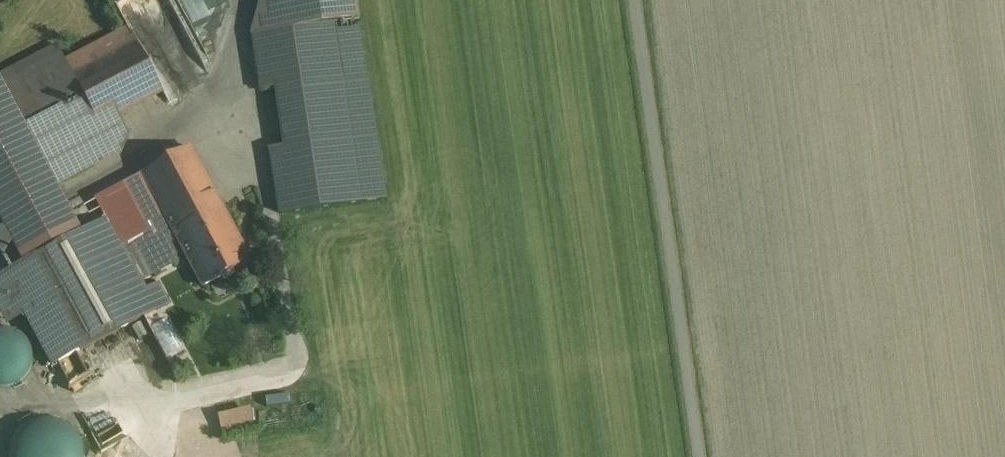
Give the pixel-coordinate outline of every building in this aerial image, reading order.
[(252,35),(357,19),(355,0),(262,0),(252,35)] [(294,213),(385,199),(357,19),(252,35),(261,90),(276,88),(286,148),(271,151),(281,215),(294,213)] [(129,29),(65,62),(99,126),(117,117),(163,92),(129,29)] [(55,189),(96,167),(79,136),(99,126),(65,62),(57,47),(0,77),(0,86),(55,189)] [(23,266),(80,235),(55,189),(0,86),(0,222),(23,266)] [(99,126),(79,136),(96,167),(122,154),(128,138),(117,117),(99,126)] [(222,209),(191,150),(96,201),(107,221),(80,235),(23,266),(0,279),(0,307),(9,324),(27,314),(55,366),(169,304),(159,285),(146,292),(141,282),(155,275),(146,257),(170,244),(178,240),(175,234),(222,209)] [(250,262),(222,209),(175,234),(178,240),(203,288),(234,272),(242,286),(262,275),(254,260),(250,262)] [(170,244),(146,257),(155,275),(173,266),(176,255),(170,244)] [(25,326),(0,336),(0,386),(42,370),(25,326)] [(256,405),(223,414),(229,435),(262,426),(256,405)] [(88,424),(32,423),(32,443),(24,443),(24,456),(87,456),(88,424)]
